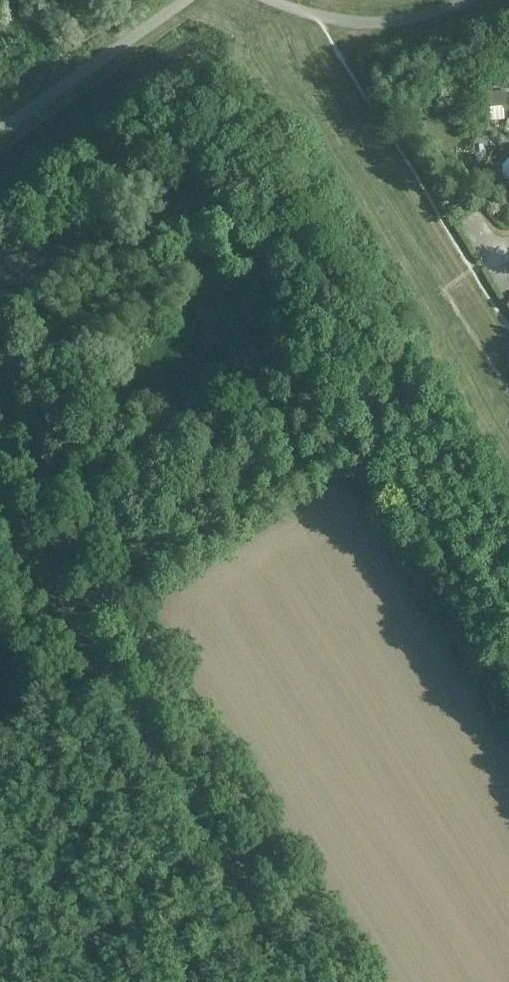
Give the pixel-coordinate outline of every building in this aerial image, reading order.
[(491,95),(492,109),(496,109),(497,121),(508,120),(508,118),(508,108),(508,94),(491,95)]
